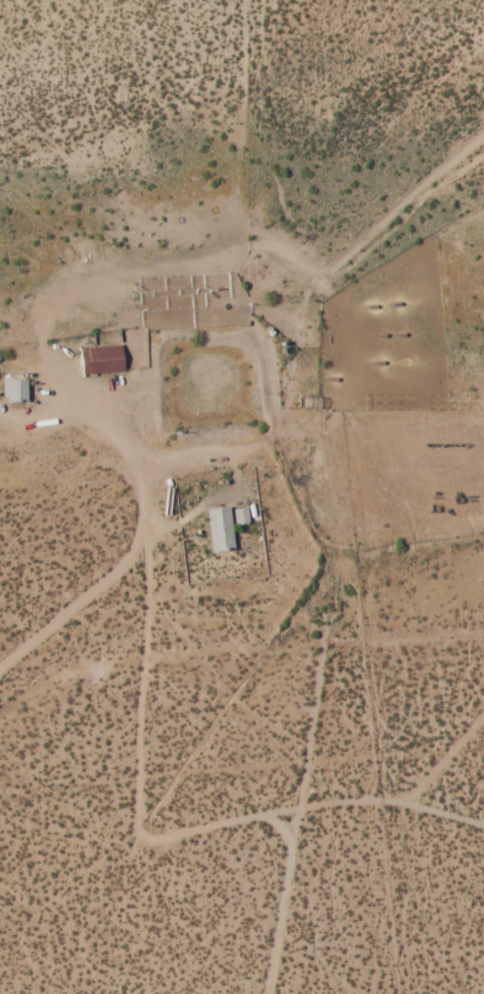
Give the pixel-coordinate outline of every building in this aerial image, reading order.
[(122,340),(83,342),(84,366),(122,364),(122,340)] [(27,373),(4,373),(4,396),(27,396),(27,373)] [(230,501),(207,503),(211,546),(234,544),(230,501)] [(249,516),(246,501),(234,504),(237,519),(249,516)]
